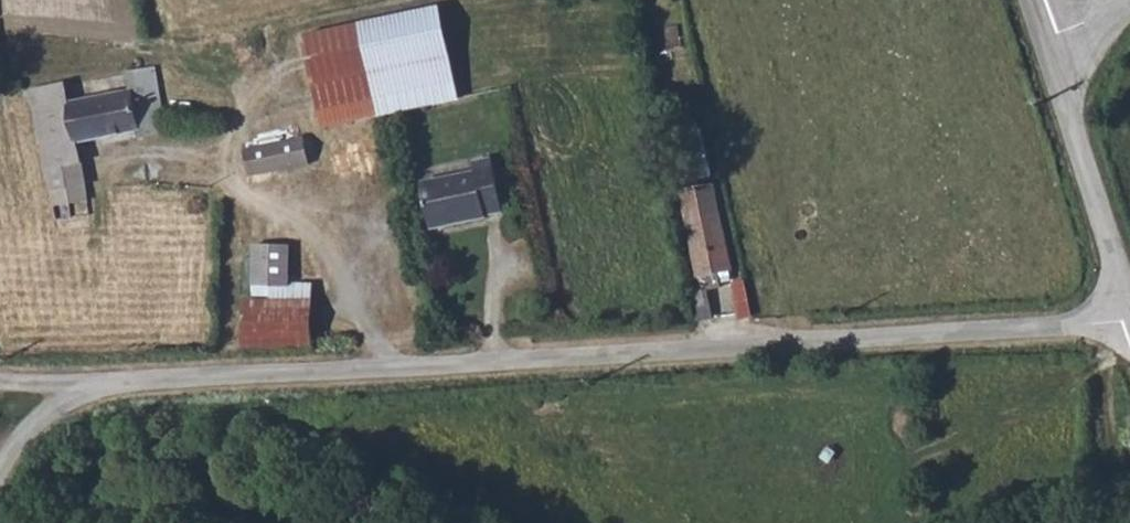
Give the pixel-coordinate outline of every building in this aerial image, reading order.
[(322,43),(343,132),(477,101),(456,12),(322,43)] [(108,198),(105,186),(100,157),(98,139),(155,128),(158,136),(186,132),(173,66),(146,73),(148,90),(90,102),(86,85),(50,91),(73,205),(108,198)] [(697,168),(699,178),(728,173),(720,125),(686,132),(693,168),(697,168)] [(331,164),(325,137),(265,150),(271,177),(331,164)] [(503,223),(503,218),(520,215),(511,163),(493,166),(494,176),(439,187),(448,233),(503,223)] [(739,285),(736,269),(748,267),(731,183),(698,189),(720,289),(739,285)] [(308,252),(274,249),(271,291),(306,292),(308,252)] [(329,293),(306,292),(271,291),(270,304),(259,304),(256,348),(327,346),(329,293)] [(938,361),(937,354),(926,354),(927,362),(938,361)]
